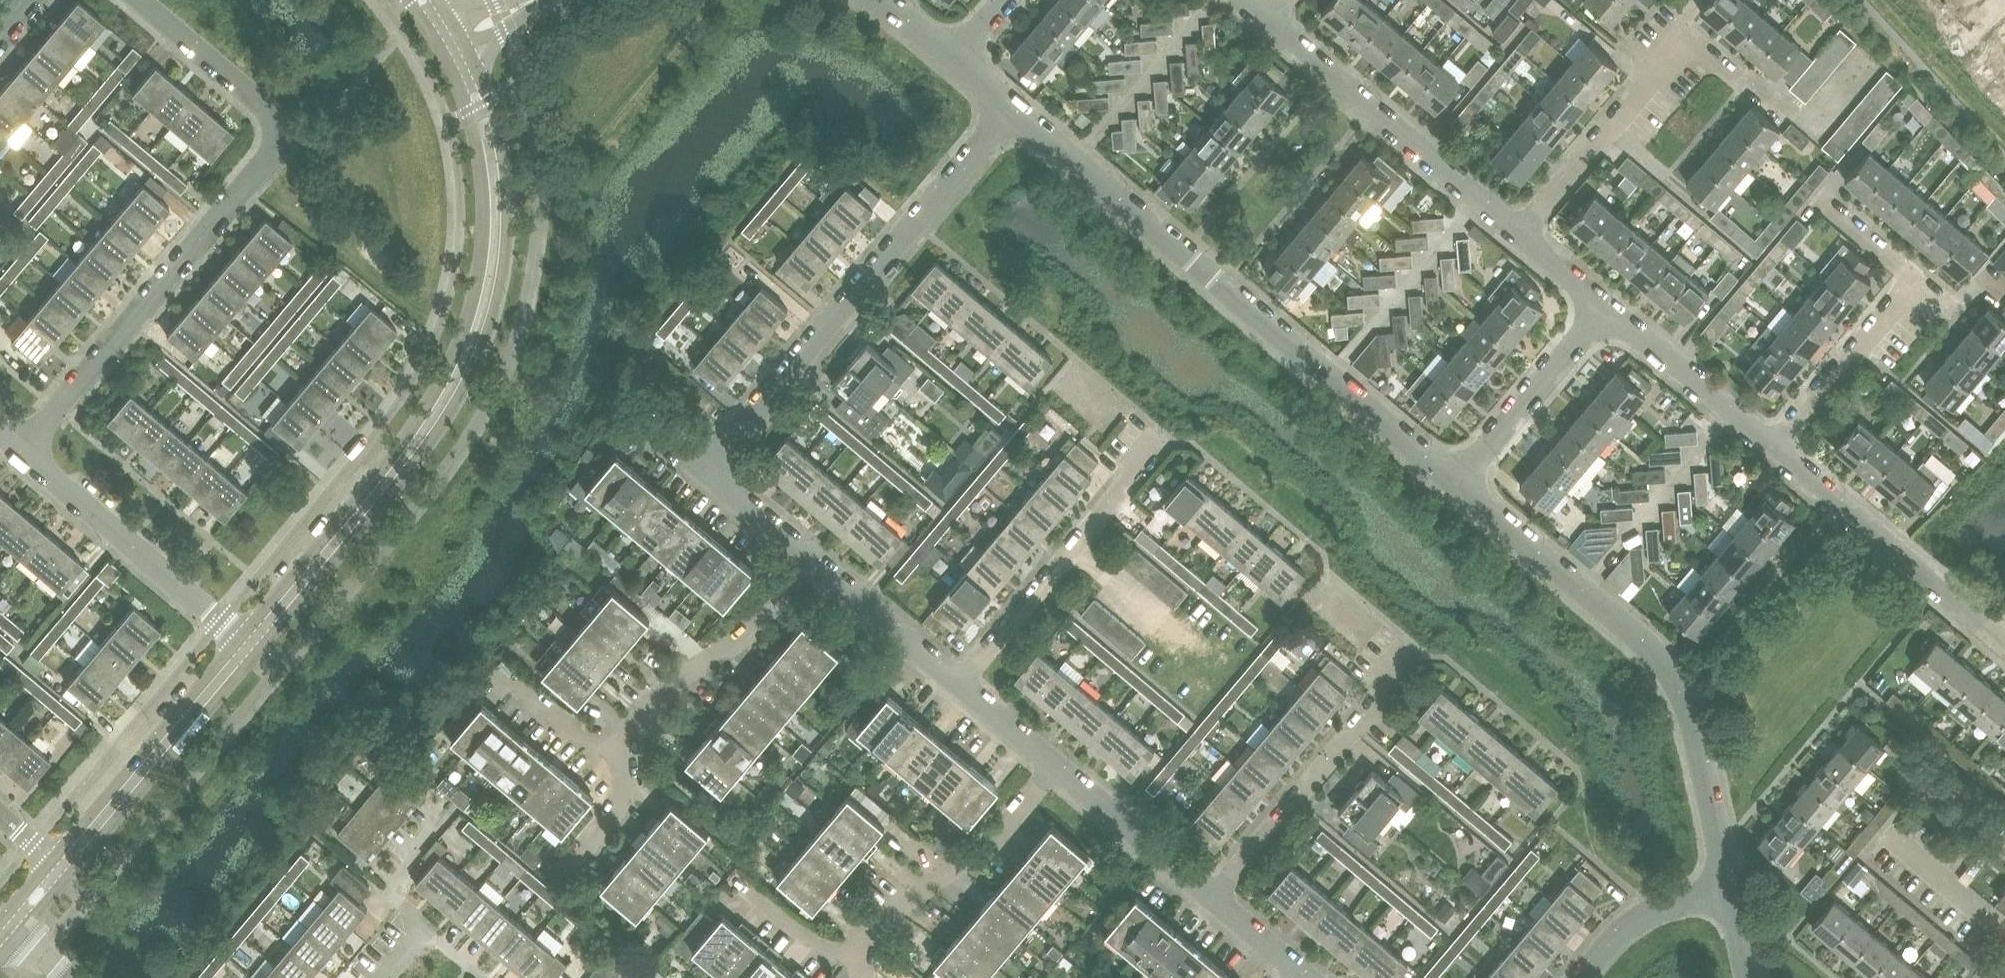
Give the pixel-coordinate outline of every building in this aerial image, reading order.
[(60,18),(87,41),(103,22),(78,0),(76,0),(60,18)] [(1043,16),(1071,40),(1087,21),(1063,0),(1057,0),(1043,16)] [(1087,21),(1103,2),(1101,0),(1063,0),(1087,21)] [(1321,12),(1340,29),(1364,1),(1363,0),(1331,0),(1321,12)] [(1435,10),(1447,19),(1455,9),(1443,0),(1435,10)] [(1465,10),(1473,1),(1473,0),(1453,0),(1465,10)] [(1483,9),(1493,17),(1503,6),(1496,0),(1491,0),(1483,9)] [(1509,8),(1518,16),(1532,0),(1515,0),(1509,8)] [(1624,0),(1585,0),(1611,22),(1628,3),(1624,0)] [(1700,10),(1719,27),(1743,0),(1709,0),(1700,10)] [(1744,0),(1743,0),(1719,27),(1738,43),(1762,16),(1744,0)] [(1158,16),(1189,14),(1189,1),(1157,4),(1158,16)] [(1364,1),(1340,29),(1359,45),(1383,17),(1364,1)] [(1822,1),(1813,9),(1824,20),(1833,12),(1822,1)] [(1492,31),(1503,40),(1519,21),(1508,12),(1492,31)] [(1043,16),(1027,35),(1055,59),(1071,40),(1043,16)] [(1462,16),(1454,25),(1466,35),(1474,26),(1462,16)] [(1762,16),(1738,43),(1757,59),(1781,32),(1762,16)] [(1383,17),(1359,45),(1378,61),(1402,33),(1383,17)] [(87,41),(60,18),(44,38),(71,61),(87,41)] [(1141,35),(1173,32),(1172,20),(1140,23),(1141,35)] [(1214,22),(1202,23),(1204,55),(1216,54),(1214,22)] [(1522,39),(1531,47),(1541,36),(1531,28),(1522,39)] [(1832,36),(1849,50),(1856,42),(1839,28),(1832,36)] [(1481,32),(1473,41),(1485,51),(1493,42),(1481,32)] [(1800,48),(1781,32),(1757,59),(1776,76),(1800,48)] [(1402,33),(1378,61),(1397,77),(1421,49),(1402,33)] [(1027,35),(1011,54),(1039,78),(1055,59),(1027,35)] [(1842,59),(1849,50),(1832,36),(1825,45),(1842,59)] [(44,38),(27,58),(54,80),(71,61),(44,38)] [(1125,53),(1157,51),(1156,39),(1125,41),(1125,53)] [(1198,42),(1186,42),(1188,74),(1200,73),(1198,42)] [(1617,66),(1607,58),(1588,42),(1572,61),(1600,85),(1617,66)] [(1818,54),(1834,67),(1842,59),(1825,45),(1818,54)] [(1506,58),(1515,66),(1525,55),(1516,46),(1506,58)] [(132,47),(116,66),(124,73),(140,54),(132,47)] [(1421,49),(1397,77),(1416,93),(1440,66),(1421,49)] [(1827,76),(1834,67),(1818,54),(1811,62),(1827,76)] [(38,100),(54,80),(27,58),(11,77),(38,100)] [(1109,72),(1141,70),(1140,58),(1109,60),(1109,72)] [(1478,59),(1461,78),(1471,86),(1488,67),(1478,59)] [(1182,60),(1170,61),(1172,93),(1184,93),(1182,60)] [(1584,104),(1600,85),(1572,61),(1556,80),(1584,104)] [(1820,85),(1827,76),(1811,62),(1803,71),(1820,85)] [(151,109),(174,82),(154,65),(132,92),(151,109)] [(1490,77),(1499,85),(1509,73),(1500,65),(1490,77)] [(99,86),(108,93),(124,73),(116,66),(99,86)] [(1440,66),(1416,93),(1436,110),(1459,82),(1440,66)] [(1260,68),(1243,88),(1271,111),(1287,92),(1285,90),(1268,75),(1260,68)] [(1880,77),(1896,91),(1903,83),(1887,69),(1880,77)] [(1820,85),(1803,71),(1796,79),(1813,93),(1820,85)] [(1985,91),(2004,112),(2004,72),(1985,91)] [(0,90),(0,101),(22,119),(38,100),(11,77),(0,90)] [(1094,91),(1126,89),(1125,77),(1093,79),(1094,91)] [(1873,86),(1889,100),(1896,91),(1880,77),(1873,86)] [(1166,79),(1154,80),(1156,112),(1168,111),(1166,79)] [(1805,102),(1813,93),(1796,79),(1789,88),(1805,102)] [(1568,123),(1584,104),(1556,80),(1541,99),(1551,108),(1568,123)] [(193,98),(174,82),(151,109),(171,125),(193,98)] [(1474,96),(1483,104),(1493,92),(1484,84),(1474,96)] [(99,86),(83,105),(92,112),(108,93),(99,86)] [(1866,95),(1882,108),(1889,100),(1873,86),(1866,95)] [(1243,88),(1227,106),(1255,130),(1271,111),(1243,88)] [(1858,103),(1875,117),(1882,108),(1866,95),(1858,103)] [(1109,108),(1108,96),(1076,98),(1077,110),(1109,108)] [(213,114),(193,98),(171,125),(190,141),(213,114)] [(1150,98),(1138,99),(1140,131),(1153,130),(1150,98)] [(1552,142),(1568,123),(1551,108),(1541,99),(1524,118),(1552,142)] [(0,101),(0,134),(5,138),(22,119),(0,101)] [(1451,123),(1463,133),(1480,114),(1468,103),(1451,123)] [(1851,112),(1868,126),(1875,117),(1858,103),(1851,112)] [(1923,104),(1915,113),(1926,124),(1934,116),(1923,104)] [(92,112),(83,105),(66,124),(75,131),(92,112)] [(1752,105),(1735,124),(1763,148),(1780,129),(1752,105)] [(1227,106),(1211,125),(1239,149),(1255,130),(1227,106)] [(1844,120),(1860,134),(1868,126),(1851,112),(1844,120)] [(213,114),(190,141),(210,158),(232,131),(213,114)] [(1134,117),(1122,118),(1124,150),(1137,149),(1134,117)] [(1524,118),(1508,138),(1536,162),(1552,142),(1524,118)] [(103,127),(122,143),(129,135),(109,119),(103,127)] [(1837,129),(1853,143),(1860,134),(1844,120),(1837,129)] [(1889,130),(1879,121),(1863,140),(1873,149),(1889,130)] [(1810,139),(1791,122),(1783,132),(1803,148),(1810,139)] [(1941,122),(1932,130),(1943,142),(1952,133),(1941,122)] [(1747,167),(1763,148),(1735,124),(1719,143),(1747,167)] [(1211,125),(1195,144),(1223,168),(1239,149),(1211,125)] [(1829,138),(1846,151),(1853,143),(1837,129),(1829,138)] [(79,133),(62,153),(70,160),(87,140),(79,133)] [(148,151),(129,135),(122,143),(141,160),(148,151)] [(1508,138),(1492,157),(1520,181),(1536,162),(1508,138)] [(1829,138),(1822,146),(1839,160),(1846,151),(1829,138)] [(1959,140),(1950,149),(1961,160),(1970,151),(1959,140)] [(76,162),(85,169),(101,150),(93,143),(76,162)] [(1719,143),(1703,162),(1731,186),(1747,167),(1719,143)] [(1195,144),(1179,163),(1207,187),(1223,168),(1195,144)] [(168,168),(148,151),(141,160),(161,176),(168,168)] [(1363,155),(1346,175),(1374,198),(1380,203),(1404,174),(1377,151),(1369,161),(1363,155)] [(1845,179),(1864,196),(1888,168),(1868,151),(1845,179)] [(808,152),(791,172),(799,179),(816,159),(808,152)] [(70,160),(62,153),(46,173),(54,180),(70,160)] [(1647,171),(1627,155),(1617,167),(1637,184),(1647,171)] [(1976,157),(1967,166),(1978,177),(1987,168),(1976,157)] [(68,189),(85,169),(76,162),(60,182),(68,189)] [(1731,186),(1703,162),(1686,181),(1715,205),(1731,186)] [(1165,184),(1158,192),(1171,204),(1178,196),(1190,207),(1207,187),(1179,163),(1163,182),(1165,184)] [(187,184),(168,168),(161,176),(180,192),(187,184)] [(1864,196),(1883,212),(1907,184),(1888,168),(1864,196)] [(1814,170),(1803,182),(1813,190),(1823,178),(1814,170)] [(791,172),(774,192),(782,199),(799,179),(791,172)] [(46,173),(30,191),(38,198),(54,180),(46,173)] [(1346,175),(1330,194),(1358,218),(1374,198),(1346,175)] [(1984,184),(1995,195),(2004,186),(1993,175),(1984,184)] [(1666,187),(1654,177),(1647,187),(1658,197),(1666,187)] [(68,189),(60,182),(44,201),(52,208),(68,189)] [(142,183),(125,203),(152,226),(169,206),(142,183)] [(1883,212),(1902,228),(1926,200),(1907,184),(1883,212)] [(846,185),(829,205),(856,228),(873,208),(858,194),(846,185)] [(881,199),(865,186),(858,194),(873,208),(881,199)] [(1798,189),(1787,200),(1797,209),(1807,197),(1798,189)] [(38,198),(30,191),(13,211),(22,218),(38,198)] [(774,192),(758,211),(766,218),(782,199),(774,192)] [(1674,193),(1665,203),(1677,213),(1685,203),(1674,193)] [(1330,194),(1314,213),(1342,237),(1358,218),(1330,194)] [(1590,238),(1613,210),(1594,194),(1571,222),(1590,238)] [(1945,216),(1926,200),(1902,228),(1921,244),(1945,216)] [(36,227),(52,208),(44,201),(27,220),(36,227)] [(136,245),(152,226),(125,203),(109,223),(136,245)] [(829,205),(813,224),(840,247),(856,228),(829,205)] [(1738,223),(1719,206),(1710,216),(1730,233),(1738,223)] [(1782,208),(1771,219),(1781,227),(1791,216),(1782,208)] [(1632,227),(1613,210),(1590,238),(1609,255),(1632,227)] [(1692,210),(1684,219),(1696,229),(1704,219),(1692,210)] [(758,211),(742,230),(750,237),(766,218),(758,211)] [(1314,213),(1298,232),(1326,256),(1342,237),(1314,213)] [(1940,260),(1964,232),(1945,216),(1921,244),(1940,260)] [(248,237),(274,260),(291,240),(264,217),(248,237)] [(1413,231),(1445,229),(1444,217),(1412,219),(1413,231)] [(1780,238),(1789,246),(1792,248),(1809,228),(1797,218),(1780,238)] [(136,245),(109,223),(92,242),(119,265),(136,245)] [(5,242),(12,234),(0,224),(0,238),(5,242)] [(813,224),(797,244),(824,266),(840,247),(813,224)] [(1711,225),(1704,235),(1715,245),(1723,235),(1711,225)] [(1775,235),(1765,226),(1756,238),(1765,246),(1775,235)] [(1609,255),(1628,271),(1651,243),(1632,227),(1609,255)] [(39,230),(22,250),(31,257),(48,237),(39,230)] [(1298,232),(1282,251),(1310,275),(1326,256),(1298,232)] [(1982,247),(1964,232),(1940,260),(1959,275),(1958,276),(1959,277),(1967,268),(1973,274),(1990,253),(1982,247)] [(1397,250),(1429,248),(1428,235),(1396,237),(1397,250)] [(248,237),(231,256),(258,279),(274,260),(248,237)] [(1469,238),(1456,238),(1459,271),(1471,270),(1469,238)] [(1780,256),(1789,246),(1780,238),(1771,249),(1780,256)] [(1742,251),(1731,241),(1722,251),(1734,261),(1742,251)] [(92,242),(76,261),(103,284),(119,265),(92,242)] [(1670,259),(1651,243),(1628,271),(1647,287),(1670,259)] [(797,244),(780,263),(807,286),(824,266),(797,244)] [(1826,276),(1854,299),(1869,281),(1870,281),(1870,280),(1862,273),(1869,264),(1850,247),(1841,257),(1834,266),(1827,261),(1819,270),(1826,276)] [(15,276),(31,257),(22,250),(6,269),(15,276)] [(1282,251),(1266,270),(1278,280),(1271,288),(1286,300),(1292,293),(1293,294),(1310,275),(1282,251)] [(1996,264),(2004,272),(2004,252),(1996,264)] [(1380,268),(1413,266),(1412,254),(1380,257),(1380,268)] [(215,275),(242,298),(258,279),(231,256),(215,275)] [(1764,256),(1755,267),(1764,275),(1774,264),(1764,256)] [(1452,257),(1440,257),(1443,290),(1455,289),(1452,257)] [(1647,287),(1666,303),(1689,275),(1670,259),(1647,287)] [(103,284),(76,261),(60,281),(87,304),(103,284)] [(936,261),(913,287),(933,304),(956,278),(936,261)] [(320,264),(303,284),(311,291),(328,271),(320,264)] [(334,276),(341,282),(349,272),(341,265),(333,275),(334,276)] [(1513,266),(1488,295),(1498,303),(1525,326),(1542,307),(1534,300),(1542,290),(1513,266)] [(0,276),(0,293),(15,276),(6,269),(0,276)] [(1739,277),(1729,269),(1712,288),(1722,297),(1739,277)] [(705,273),(689,292),(697,299),(714,280),(705,273)] [(1364,287),(1396,285),(1396,273),(1363,275),(1364,287)] [(215,275),(198,295),(225,318),(242,298),(215,275)] [(324,302),(340,283),(341,282),(334,276),(333,275),(316,295),(324,302)] [(1689,275),(1666,303),(1685,320),(1709,292),(1689,275)] [(1749,275),(1739,286),(1748,294),(1758,283),(1749,275)] [(1436,276),(1425,276),(1427,309),(1439,308),(1436,276)] [(1838,318),(1854,299),(1826,276),(1810,295),(1838,318)] [(956,278),(933,304),(952,321),(975,294),(956,278)] [(60,281),(43,300),(70,323),(87,304),(60,281)] [(311,291),(303,284),(287,303),(295,310),(311,291)] [(761,286),(744,306),(771,328),(788,309),(761,286)] [(689,292),(673,311),(681,318),(697,299),(689,292)] [(1348,306),(1380,304),(1379,292),(1347,294),(1348,306)] [(975,294),(952,321),(971,337),(994,310),(975,294)] [(1420,294),(1409,295),(1411,327),(1423,326),(1420,294)] [(1732,294),(1722,305),(1732,314),(1741,302),(1732,294)] [(209,337),(225,318),(198,295),(182,314),(209,337)] [(308,321),(324,302),(316,295),(300,314),(308,321)] [(1810,295),(1794,313),(1822,337),(1838,318),(1810,295)] [(27,319),(54,342),(70,323),(43,300),(27,319)] [(287,303),(270,322),(279,329),(295,310),(287,303)] [(1498,303),(1482,322),(1509,345),(1525,326),(1498,303)] [(369,306),(352,326),(379,348),(396,329),(369,306)] [(744,306),(728,325),(755,348),(771,328),(744,306)] [(2001,349),(2004,345),(2004,319),(1990,306),(1973,325),(2001,349)] [(994,310),(971,337),(990,353),(1013,326),(994,310)] [(673,311),(656,331),(665,338),(681,318),(673,311)] [(1364,323),(1363,311),(1331,313),(1332,325),(1364,323)] [(1404,313),(1393,314),(1395,346),(1407,345),(1404,313)] [(1716,313),(1700,332),(1712,343),(1728,323),(1716,313)] [(1806,356),(1822,337),(1794,313),(1778,333),(1806,356)] [(209,337),(182,314),(166,334),(193,356),(209,337)] [(300,314),(283,333),(291,340),(308,321),(300,314)] [(890,315),(883,324),(902,340),(909,332),(890,315)] [(38,361),(54,342),(27,319),(11,339),(38,361)] [(254,341),(262,348),(279,329),(270,322),(254,341)] [(1482,322),(1465,341),(1493,364),(1509,345),(1482,322)] [(728,325),(712,344),(739,367),(755,348),(728,325)] [(2001,349),(1973,325),(1957,344),(1985,368),(2001,349)] [(352,326),(336,345),(363,368),(379,348),(352,326)] [(1013,326),(990,353),(1009,369),(1032,342),(1013,326)] [(909,332),(902,340),(922,356),(929,348),(909,332)] [(1388,332),(1376,333),(1379,365),(1391,364),(1388,332)] [(275,359),(291,340),(283,333),(267,352),(275,359)] [(1778,333),(1762,351),(1790,375),(1796,368),(1799,371),(1808,361),(1805,358),(1806,356),(1778,333)] [(254,341),(238,361),(246,368),(262,348),(254,341)] [(1465,341),(1449,360),(1477,383),(1493,364),(1465,341)] [(888,345),(881,354),(867,342),(850,363),(880,389),(891,375),(901,383),(915,367),(888,345)] [(1032,342),(1009,369),(1029,386),(1052,359),(1032,342)] [(712,344),(695,364),(722,386),(739,367),(712,344)] [(1941,363),(1969,387),(1985,368),(1957,344),(1941,363)] [(363,368),(336,345),(320,364),(347,387),(363,368)] [(929,348),(922,356),(941,372),(948,364),(929,348)] [(1790,375),(1762,351),(1745,371),(1773,395),(1790,375)] [(267,352),(251,371),(259,378),(275,359),(267,352)] [(174,379),(182,370),(162,354),(155,362),(174,379)] [(1449,360),(1433,379),(1461,402),(1477,383),(1449,360)] [(246,368),(238,361),(221,380),(230,387),(246,368)] [(850,363),(833,383),(846,395),(849,398),(839,410),(861,429),(875,441),(892,421),(878,409),(869,402),(880,389),(850,363)] [(1969,387),(1941,363),(1925,383),(1953,407),(1969,387)] [(320,364),(304,383),(330,406),(347,387),(320,364)] [(948,364),(941,372),(960,389),(967,381),(948,364)] [(182,370),(174,379),(194,395),(201,387),(182,370)] [(1617,370),(1600,390),(1628,414),(1645,394),(1617,370)] [(242,398),(259,378),(251,371),(234,391),(242,398)] [(1433,379),(1417,398),(1445,421),(1461,402),(1433,379)] [(1891,379),(1881,391),(1901,407),(1911,395),(1891,379)] [(967,381),(960,389),(979,405),(986,397),(967,381)] [(304,383),(288,402),(314,425),(330,406),(304,383)] [(201,387),(194,395),(213,411),(220,403),(201,387)] [(1600,390),(1585,408),(1612,432),(1628,414),(1600,390)] [(126,436),(149,409),(129,392),(106,419),(126,436)] [(986,397),(979,405),(999,422),(1006,413),(986,397)] [(1918,401),(1910,411),(1922,420),(1930,411),(1918,401)] [(298,445),(314,425),(288,402),(271,422),(298,445)] [(817,402),(810,410),(829,427),(837,419),(817,402)] [(220,403),(213,411),(233,427),(239,419),(220,403)] [(1585,408),(1568,427),(1596,451),(1612,432),(1585,408)] [(126,436),(146,453),(168,426),(149,409),(126,436)] [(1937,417),(1929,426),(1941,436),(1949,427),(1937,417)] [(1853,462),(1877,434),(1858,418),(1834,446),(1853,462)] [(239,419),(233,427),(252,444),(259,436),(239,419)] [(837,419),(829,427),(849,443),(856,435),(837,419)] [(1024,420),(1008,440),(1016,447),(1033,427),(1024,420)] [(2003,429),(1993,420),(1984,432),(1993,440),(2003,429)] [(146,453),(165,469),(188,442),(168,426),(146,453)] [(976,444),(986,453),(1001,435),(991,426),(976,444)] [(1568,427),(1552,446),(1580,470),(1596,451),(1568,427)] [(1666,445),(1697,442),(1697,430),(1665,433),(1666,445)] [(1960,453),(1968,443),(1956,433),(1948,443),(1960,453)] [(1896,450),(1877,434),(1853,462),(1872,478),(1896,450)] [(856,435),(849,443),(868,459),(875,451),(856,435)] [(259,436),(252,444),(271,460),(278,452),(259,436)] [(1064,453),(1047,473),(1074,496),(1091,476),(1087,473),(1098,461),(1075,441),(1069,436),(1058,449),(1064,453)] [(786,438),(763,464),(783,481),(806,454),(786,438)] [(1008,440),(991,459),(1000,466),(1016,447),(1008,440)] [(165,469),(184,485),(207,458),(188,442),(165,469)] [(1552,446),(1536,465),(1564,489),(1580,470),(1552,446)] [(1650,464),(1682,461),(1681,449),(1649,452),(1650,464)] [(1915,466),(1896,450),(1872,478),(1891,494),(1915,466)] [(875,451),(868,459),(887,476),(894,467),(875,451)] [(1722,451),(1710,452),(1713,484),(1725,483),(1722,451)] [(806,454),(783,481),(802,497),(825,471),(806,454)] [(588,467),(569,489),(593,509),(602,499),(602,500),(630,467),(615,455),(598,475),(588,467)] [(184,485),(203,501),(226,474),(207,458),(184,485)] [(991,459),(975,478),(983,485),(1000,466),(991,459)] [(1921,460),(1915,466),(1891,494),(1911,511),(1918,503),(1925,508),(1947,482),(1921,460)] [(1536,465),(1520,485),(1548,508),(1564,489),(1536,465)] [(630,467),(602,500),(616,511),(643,479),(630,467)] [(894,467),(887,476),(889,477),(901,487),(906,492),(914,484),(894,467)] [(956,486),(943,475),(935,468),(924,480),(946,499),(956,486)] [(1634,483),(1666,480),(1665,468),(1633,470),(1634,483)] [(1706,470),(1694,471),(1697,503),(1709,502),(1706,470)] [(825,471),(802,497),(822,514),(844,487),(825,471)] [(1047,473),(1031,492),(1058,515),(1074,496),(1047,473)] [(246,491),(226,474),(203,501),(223,518),(246,491)] [(1188,474),(1165,500),(1185,517),(1207,490),(1188,474)] [(975,478),(959,498),(967,504),(983,485),(975,478)] [(643,479),(616,511),(630,523),(657,490),(643,479)] [(1767,481),(1742,510),(1750,516),(1751,515),(1778,539),(1795,520),(1785,511),(1792,502),(1767,481)] [(914,484),(906,492),(926,508),(933,500),(914,484)] [(844,487),(822,514),(841,530),(864,503),(844,487)] [(1618,501),(1649,499),(1649,487),(1617,489),(1618,501)] [(1690,489),(1678,490),(1681,522),(1693,521),(1690,489)] [(630,523),(626,528),(638,539),(643,534),(671,502),(657,490),(630,523)] [(1207,490),(1185,517),(1204,533),(1227,507),(1207,490)] [(1031,492),(1015,511),(1042,534),(1058,515),(1031,492)] [(1,540),(24,513),(5,497),(0,503),(0,539),(1,540)] [(959,498),(942,517),(951,524),(967,504),(959,498)] [(671,502),(643,534),(657,546),(685,513),(671,502)] [(864,503),(841,530),(860,546),(883,520),(864,503)] [(1602,520),(1633,518),(1632,506),(1601,508),(1602,520)] [(1227,507),(1204,533),(1223,550),(1246,523),(1227,507)] [(1674,508),(1662,509),(1664,541),(1676,540),(1674,508)] [(1015,511),(999,531),(1026,553),(1042,534),(1015,511)] [(43,530),(24,513),(1,540),(21,557),(43,530)] [(698,525),(685,513),(657,546),(671,558),(698,525)] [(1750,516),(1734,534),(1762,558),(1778,539),(1751,515),(1750,516)] [(942,517),(926,536),(934,543),(951,524),(942,517)] [(883,520),(860,546),(880,563),(889,552),(902,536),(883,520)] [(1246,523),(1223,550),(1243,566),(1265,539),(1246,523)] [(698,525),(671,558),(673,559),(682,567),(685,569),(712,537),(698,525)] [(1585,539),(1579,547),(1596,561),(1616,537),(1617,537),(1617,525),(1584,527),(1585,539)] [(1658,527),(1646,528),(1648,560),(1660,559),(1658,527)] [(1141,529),(1134,537),(1154,554),(1161,545),(1141,529)] [(43,530),(21,557),(40,573),(62,546),(43,530)] [(999,531),(983,550),(1009,573),(1026,553),(999,531)] [(1746,577),(1762,558),(1734,534),(1718,553),(1746,577)] [(926,536),(910,555),(918,562),(934,543),(926,536)] [(712,537),(685,569),(698,581),(726,548),(712,537)] [(1265,539),(1243,566),(1262,582),(1285,555),(1265,539)] [(1161,545),(1154,554),(1174,570),(1181,562),(1161,545)] [(82,562),(62,546),(40,573),(59,589),(82,562)] [(1642,546),(1630,547),(1632,579),(1644,578),(1642,546)] [(726,548),(698,581),(712,592),(740,560),(726,548)] [(1132,573),(1145,557),(1135,548),(1122,564),(1132,573)] [(983,550),(966,570),(993,592),(1009,573),(983,550)] [(1718,553),(1702,573),(1730,596),(1746,577),(1718,553)] [(910,555),(894,574),(902,581),(918,562),(910,555)] [(1285,555),(1262,582),(1281,599),(1304,572),(1285,555)] [(1132,573),(1140,580),(1154,564),(1145,557),(1132,573)] [(740,560),(712,592),(727,605),(730,601),(754,572),(740,560)] [(1181,562),(1174,570),(1193,586),(1200,578),(1181,562)] [(1140,580),(1148,587),(1162,571),(1154,564),(1140,580)] [(966,570),(950,589),(977,611),(993,592),(966,570)] [(1157,595),(1171,578),(1162,571),(1148,587),(1157,595)] [(648,600),(616,573),(608,583),(616,589),(603,604),(636,631),(648,617),(640,609),(648,600)] [(1686,592),(1714,615),(1730,596),(1702,573),(1686,592)] [(95,574),(79,594),(88,601),(104,581),(95,574)] [(1157,595),(1166,602),(1180,585),(1171,578),(1157,595)] [(1200,578),(1193,586),(1212,602),(1219,594),(1200,578)] [(1166,602),(1174,609),(1188,592),(1180,585),(1166,602)] [(950,589),(934,608),(960,631),(977,611),(950,589)] [(1697,635),(1714,615),(1686,592),(1669,611),(1697,635)] [(71,620),(88,601),(79,594),(63,613),(71,620)] [(1219,594),(1212,602),(1232,619),(1239,610),(1219,594)] [(1080,614),(1090,623),(1103,606),(1093,598),(1080,614)] [(592,618),(624,645),(636,631),(603,604),(592,618)] [(116,624),(143,647),(159,627),(132,605),(116,624)] [(1090,623),(1098,630),(1112,613),(1103,606),(1090,623)] [(1239,610),(1232,619),(1251,634),(1258,626),(1239,610)] [(55,640),(71,620),(63,613),(46,633),(55,640)] [(1112,613),(1098,630),(1107,637),(1120,620),(1112,613)] [(0,620),(0,624),(17,638),(24,630),(5,614),(0,620)] [(1069,615),(1062,623),(1081,640),(1088,632),(1069,615)] [(580,631),(613,659),(624,645),(592,618),(580,631)] [(1107,637),(1115,644),(1129,628),(1120,620),(1107,637)] [(805,623),(793,637),(826,665),(838,651),(805,623)] [(116,624),(99,644),(127,666),(143,647),(116,624)] [(1115,644),(1124,651),(1138,635),(1129,628),(1115,644)] [(569,645),(601,673),(613,659),(580,631),(569,645)] [(0,632),(0,646),(7,652),(14,643),(0,632)] [(1088,632),(1081,640),(1100,656),(1107,648),(1088,632)] [(39,659),(55,640),(46,633),(30,651),(39,659)] [(1276,633),(1260,652),(1268,659),(1284,640),(1276,633)] [(1145,642),(1138,635),(1124,651),(1132,658),(1145,642)] [(826,665),(793,637),(781,651),(814,679),(826,665)] [(1937,640),(1914,666),(1934,683),(1956,657),(1937,640)] [(99,644),(83,663),(110,686),(127,666),(99,644)] [(557,659),(590,686),(601,673),(569,645),(557,659)] [(1107,648),(1100,656),(1120,672),(1127,664),(1107,648)] [(814,679),(781,651),(770,665),(802,693),(814,679)] [(1038,651),(1015,678),(1035,694),(1058,667),(1038,651)] [(1260,652),(1244,671),(1252,678),(1259,671),(1268,659),(1260,652)] [(16,678),(23,670),(5,654),(0,660),(0,665),(16,678)] [(1330,657),(1303,689),(1330,711),(1347,692),(1343,689),(1353,676),(1330,657)] [(1956,657),(1934,683),(1953,699),(1976,673),(1956,657)] [(557,659),(545,673),(577,701),(590,686),(557,659)] [(110,686),(83,663),(67,683),(93,706),(110,686)] [(1127,664),(1120,672),(1139,689),(1146,681),(1127,664)] [(802,693),(770,665),(758,679),(791,706),(802,693)] [(1058,667),(1035,694),(1054,711),(1077,684),(1058,667)] [(23,670),(16,678),(36,695),(43,686),(23,670)] [(1244,671),(1228,691),(1236,698),(1249,681),(1252,678),(1244,671)] [(1976,673),(1953,699),(1973,715),(1995,689),(1976,673)] [(747,693),(779,720),(791,706),(758,679),(747,693)] [(1146,681),(1139,689),(1158,705),(1165,697),(1146,681)] [(1077,684),(1054,711),(1073,727),(1096,700),(1077,684)] [(36,695),(55,711),(62,703),(43,686),(36,695)] [(848,707),(859,694),(849,687),(838,700),(848,707)] [(1441,688),(1419,714),(1439,731),(1461,705),(1441,688)] [(1303,689),(1287,708),(1314,731),(1330,711),(1303,689)] [(1973,715),(1992,732),(2004,716),(2004,698),(1995,689),(1973,715)] [(1228,691),(1211,710),(1219,717),(1236,698),(1228,691)] [(779,720),(747,693),(735,706),(768,734),(779,720)] [(867,718),(859,727),(873,740),(901,707),(886,695),(867,718)] [(1165,697),(1158,705),(1177,721),(1184,713),(1165,697)] [(1096,700),(1073,727),(1093,743),(1116,717),(1096,700)] [(62,703),(55,711),(75,727),(82,719),(62,703)] [(468,748),(495,716),(481,703),(453,736),(468,748)] [(1461,705),(1439,731),(1458,748),(1481,721),(1461,705)] [(723,720),(756,748),(768,734),(735,706),(723,720)] [(915,719),(901,707),(873,740),(887,751),(915,719)] [(1287,708),(1271,727),(1298,750),(1314,731),(1287,708)] [(1913,708),(1906,716),(1925,733),(1932,724),(1913,708)] [(1211,710),(1195,729),(1203,736),(1219,717),(1211,710)] [(509,727),(495,716),(468,748),(482,760),(509,727)] [(1992,732),(2004,743),(2004,716),(1992,732)] [(10,725),(0,717),(0,737),(10,725)] [(1116,717),(1093,743),(1112,760),(1135,733),(1116,717)] [(887,751),(901,763),(928,730),(915,719),(887,751)] [(744,761),(756,748),(723,720),(712,734),(744,761)] [(1481,721),(1458,748),(1478,764),(1500,737),(1481,721)] [(1858,724),(1841,744),(1867,766),(1884,746),(1858,724)] [(1932,724),(1925,733),(1944,749),(1951,741),(1932,724)] [(10,725),(0,737),(0,763),(7,769),(29,742),(10,725)] [(482,760),(495,771),(523,739),(509,727),(482,760)] [(1271,727),(1254,746),(1281,769),(1298,750),(1271,727)] [(1195,729),(1179,748),(1187,756),(1203,736),(1195,729)] [(942,742),(928,730),(901,763),(915,775),(942,742)] [(1135,733),(1112,760),(1132,776),(1154,749),(1135,733)] [(744,761),(712,734),(700,748),(733,775),(744,761)] [(1500,737),(1478,764),(1497,780),(1519,754),(1500,737)] [(537,750),(523,739),(495,771),(509,783),(537,750)] [(1951,741),(1944,749),(1950,754),(1963,765),(1970,757),(1951,741)] [(29,742),(7,769),(26,785),(49,758),(29,742)] [(915,775),(928,786),(956,754),(942,742),(915,775)] [(1396,743),(1389,751),(1408,767),(1415,759),(1396,743)] [(1841,744),(1825,763),(1851,785),(1867,766),(1841,744)] [(1254,746),(1238,766),(1265,788),(1281,769),(1254,746)] [(700,748),(688,762),(721,790),(733,775),(700,748)] [(1179,748),(1162,768),(1171,775),(1187,756),(1179,748)] [(509,783),(523,795),(550,762),(537,750),(509,783)] [(970,765),(956,754),(928,786),(942,798),(970,765)] [(1519,754),(1497,780),(1516,796),(1539,770),(1519,754)] [(1970,757),(1963,765),(1983,782),(1990,773),(1970,757)] [(1415,759),(1408,767),(1428,784),(1434,775),(1415,759)] [(564,774),(550,762),(523,795),(537,806),(564,774)] [(1825,763),(1808,782),(1835,804),(1851,785),(1825,763)] [(395,764),(376,788),(404,811),(405,811),(415,799),(419,802),(428,791),(395,764)] [(970,765),(942,798),(956,809),(983,777),(970,765)] [(1238,766),(1222,785),(1248,808),(1265,788),(1238,766)] [(1162,768),(1146,787),(1154,794),(1171,775),(1162,768)] [(1355,790),(1386,816),(1397,802),(1406,810),(1420,794),(1397,774),(1389,784),(1372,769),(1355,790)] [(1539,770),(1516,796),(1535,813),(1558,786),(1539,770)] [(1900,786),(1896,790),(1904,797),(1920,778),(1912,770),(1900,786)] [(1983,782),(2002,798),(2004,795),(2004,786),(1990,773),(1983,782)] [(578,785),(564,774),(537,806),(550,818),(578,785)] [(1434,775),(1428,784),(1447,800),(1454,792),(1434,775)] [(956,809),(949,818),(963,830),(971,822),(998,789),(983,777),(956,809)] [(797,781),(788,791),(795,797),(805,788),(797,781)] [(1808,782),(1792,802),(1818,824),(1835,804),(1808,782)] [(578,785),(550,818),(565,830),(568,826),(577,833),(593,814),(585,807),(592,798),(578,785)] [(1222,785),(1206,804),(1232,826),(1248,808),(1222,785)] [(376,788),(357,810),(385,834),(386,833),(396,822),(399,825),(409,814),(405,811),(404,811),(376,788)] [(1386,816),(1355,790),(1338,810),(1355,825),(1346,835),(1369,854),(1378,844),(1369,836),(1386,816)] [(1896,790),(1879,809),(1888,816),(1904,797),(1896,790)] [(1454,792),(1447,800),(1466,816),(1473,808),(1454,792)] [(838,810),(871,837),(883,823),(850,795),(838,810)] [(1792,802),(1776,821),(1802,843),(1818,824),(1792,802)] [(674,803),(662,818),(695,845),(707,830),(674,803)] [(1206,804),(1189,824),(1216,846),(1232,826),(1206,804)] [(1473,808),(1466,816),(1485,833),(1492,824),(1473,808)] [(1879,809),(1863,828),(1871,836),(1888,816),(1879,809)] [(357,810),(337,833),(366,857),(376,844),(380,847),(389,837),(386,833),(385,834),(357,810)] [(827,823),(859,851),(871,837),(838,810),(827,823)] [(683,859),(695,845),(662,818),(650,831),(683,859)] [(470,820),(463,828),(482,844),(489,836),(470,820)] [(1776,821),(1759,841),(1772,851),(1780,858),(1785,863),(1802,843),(1776,821)] [(859,851),(827,823),(815,837),(848,865),(859,851)] [(1492,824),(1485,833),(1504,849),(1511,840),(1492,824)] [(1054,825),(1042,840),(1074,867),(1087,853),(1054,825)] [(1863,828),(1847,848),(1855,855),(1871,836),(1863,828)] [(1322,829),(1315,837),(1335,854),(1342,846),(1322,829)] [(1982,849),(1991,856),(2004,839),(2004,836),(1998,830),(1982,849)] [(639,845),(671,873),(683,859),(650,831),(639,845)] [(489,836),(482,844),(501,861),(508,852),(489,836)] [(836,878),(848,865),(815,837),(803,851),(836,878)] [(1063,881),(1074,867),(1042,840),(1030,853),(1063,881)] [(660,886),(671,873),(639,845),(627,859),(660,886)] [(542,858),(528,846),(521,854),(535,866),(542,858)] [(1342,846),(1335,854),(1354,870),(1361,862),(1342,846)] [(1532,848),(1515,867),(1524,874),(1540,855),(1532,848)] [(1833,864),(1830,867),(1839,874),(1854,856),(1855,855),(1847,848),(1845,850),(1833,864)] [(1982,849),(1966,869),(1974,876),(1991,856),(1982,849)] [(803,851),(792,864),(824,892),(836,878),(803,851)] [(508,852),(501,861),(521,877),(528,869),(508,852)] [(302,853),(286,873),(294,880),(310,860),(302,853)] [(1051,895),(1063,881),(1030,853),(1018,867),(1051,895)] [(1483,873),(1492,881),(1493,882),(1509,863),(1498,853),(1482,872),(1483,873)] [(439,855),(417,882),(436,899),(459,872),(439,855)] [(627,859),(616,872),(648,900),(660,886),(627,859)] [(1361,862),(1354,870),(1374,887),(1380,879),(1361,862)] [(341,886),(325,905),(352,928),(368,908),(358,900),(370,886),(344,864),(332,878),(341,886)] [(780,879),(806,902),(812,906),(824,892),(792,864),(780,879)] [(1291,865),(1269,892),(1288,908),(1311,882),(1291,865)] [(1483,873),(1482,872),(1473,865),(1462,878),(1471,886),(1483,873)] [(1864,865),(1857,873),(1870,884),(1877,890),(1884,882),(1864,865)] [(1039,908),(1051,895),(1018,867),(1007,881),(1039,908)] [(1515,867),(1499,886),(1507,893),(1524,874),(1515,867)] [(1579,867),(1552,899),(1579,921),(1596,902),(1592,899),(1602,886),(1579,867)] [(1822,877),(1814,886),(1822,894),(1839,874),(1830,867),(1822,877)] [(528,869),(521,877),(540,893),(547,885),(528,869)] [(459,872),(436,899),(456,915),(478,888),(459,872)] [(616,872),(603,887),(636,915),(648,900),(616,872)] [(286,873),(269,892),(278,899),(294,880),(286,873)] [(1483,873),(1471,886),(1481,894),(1492,881),(1483,873)] [(1380,879),(1374,887),(1393,903),(1400,895),(1380,879)] [(1039,908),(1007,881),(995,895),(1028,922),(1039,908)] [(1311,882),(1288,908),(1308,925),(1331,898),(1311,882)] [(1884,882),(1877,890),(1896,906),(1903,898),(1884,882)] [(547,885),(540,893),(560,910),(567,902),(547,885)] [(1499,886),(1483,906),(1491,913),(1507,893),(1499,886)] [(478,888),(456,915),(475,931),(498,905),(478,888)] [(269,892),(253,911),(262,918),(278,899),(269,892)] [(1016,936),(1028,922),(995,895),(983,908),(1016,936)] [(1400,895),(1393,903),(1413,920),(1420,912),(1400,895)] [(1135,897),(1107,929),(1122,942),(1149,909),(1135,897)] [(1331,898),(1308,925),(1328,941),(1350,914),(1331,898)] [(1903,898),(1896,906),(1915,922),(1922,914),(1903,898)] [(1552,899),(1536,918),(1563,940),(1579,921),(1552,899)] [(1835,900),(1812,926),(1832,943),(1854,916),(1835,900)] [(567,902),(560,910),(578,926),(585,918),(567,902)] [(325,905),(308,924),(335,947),(352,928),(325,905)] [(498,905),(475,931),(495,948),(517,921),(498,905)] [(1483,906),(1466,925),(1475,932),(1491,913),(1483,906)] [(983,908),(972,922),(1004,950),(1016,936),(983,908)] [(702,909),(672,944),(686,956),(694,947),(709,959),(736,926),(722,914),(716,921),(702,909)] [(1149,909),(1122,942),(1135,953),(1163,921),(1149,909)] [(253,911),(237,930),(246,937),(262,918),(253,911)] [(1420,912),(1413,920),(1431,935),(1438,927),(1420,912)] [(1350,914),(1328,941),(1347,957),(1369,931),(1350,914)] [(1922,914),(1915,922),(1935,939),(1941,930),(1922,914)] [(1854,916),(1832,943),(1851,959),(1874,933),(1854,916)] [(1536,918),(1519,937),(1547,960),(1563,940),(1536,918)] [(517,921),(495,948),(514,964),(537,938),(517,921)] [(1149,965),(1177,932),(1163,921),(1135,953),(1149,965)] [(993,963),(1004,950),(972,922),(960,936),(993,963)] [(308,924),(292,944),(319,966),(335,947),(308,924)] [(1466,925),(1450,944),(1458,951),(1475,932),(1466,925)] [(736,926),(709,959),(723,971),(750,938),(736,926)] [(237,930),(221,949),(230,956),(246,937),(237,930)] [(1941,930),(1935,939),(1947,949),(1954,955),(1961,946),(1941,930)] [(1369,931),(1347,957),(1366,973),(1388,947),(1369,931)] [(1190,944),(1177,932),(1149,965),(1163,976),(1190,944)] [(1874,933),(1851,959),(1871,976),(1893,949),(1874,933)] [(993,963),(960,936),(948,950),(981,977),(993,963)] [(1503,956),(1529,977),(1531,977),(1547,960),(1519,937),(1503,956)] [(514,964),(531,977),(536,977),(537,977),(538,977),(557,977),(568,964),(537,938),(514,964)] [(723,971),(731,977),(740,977),(764,950),(750,938),(723,971)] [(276,963),(294,977),(309,977),(319,966),(292,944),(276,963)] [(1163,976),(1165,977),(1185,977),(1204,955),(1190,944),(1163,976)] [(1450,944),(1434,963),(1442,970),(1458,951),(1450,944)] [(1961,946),(1954,955),(1973,971),(1980,963),(1961,946)] [(1366,973),(1371,977),(1395,977),(1408,963),(1388,947),(1366,973)] [(205,968),(213,975),(230,956),(221,949),(205,968)] [(1871,976),(1874,977),(1902,977),(1912,966),(1893,949),(1871,976)] [(740,977),(763,977),(778,961),(764,950),(740,977)] [(936,964),(952,977),(980,977),(981,977),(948,950),(936,964)] [(1185,977),(1209,977),(1218,967),(1204,955),(1185,977)] [(1487,975),(1490,977),(1529,977),(1503,956),(1487,975)] [(595,969),(605,977),(616,977),(619,975),(602,961),(595,969)] [(763,977),(787,977),(791,973),(778,961),(763,977)] [(263,977),(294,977),(276,963),(263,977)] [(1421,977),(1436,977),(1442,970),(1434,963),(1421,977)] [(1973,971),(1981,977),(1998,977),(1980,963),(1973,971)] [(1902,977),(1927,977),(1912,966),(1902,977)] [(1209,977),(1231,977),(1218,967),(1209,977)] [(213,975),(205,968),(197,977),(211,977),(213,975)] [(588,977),(605,977),(595,969),(588,977)]
